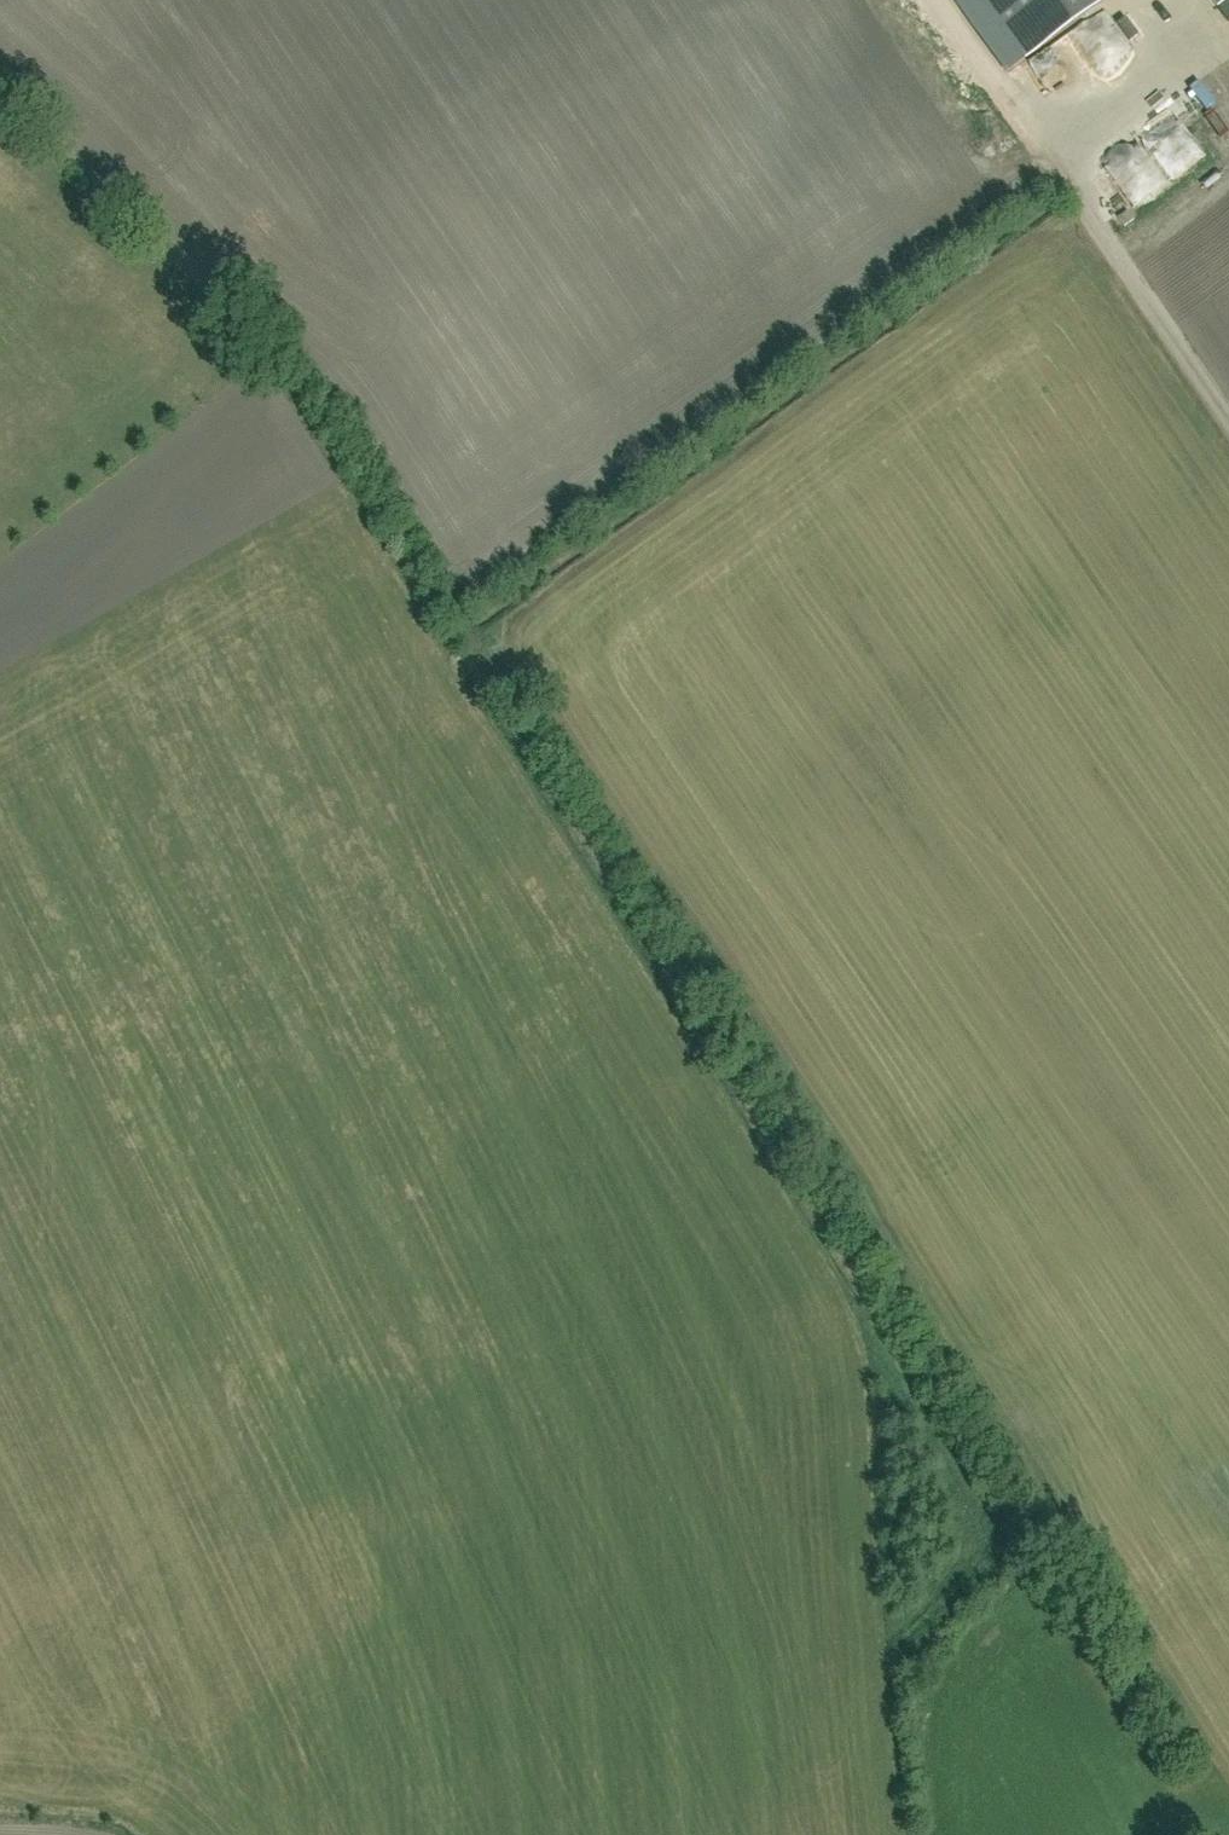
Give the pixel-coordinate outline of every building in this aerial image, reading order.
[(1025,57),(1104,0),(984,0),(1025,57)]
